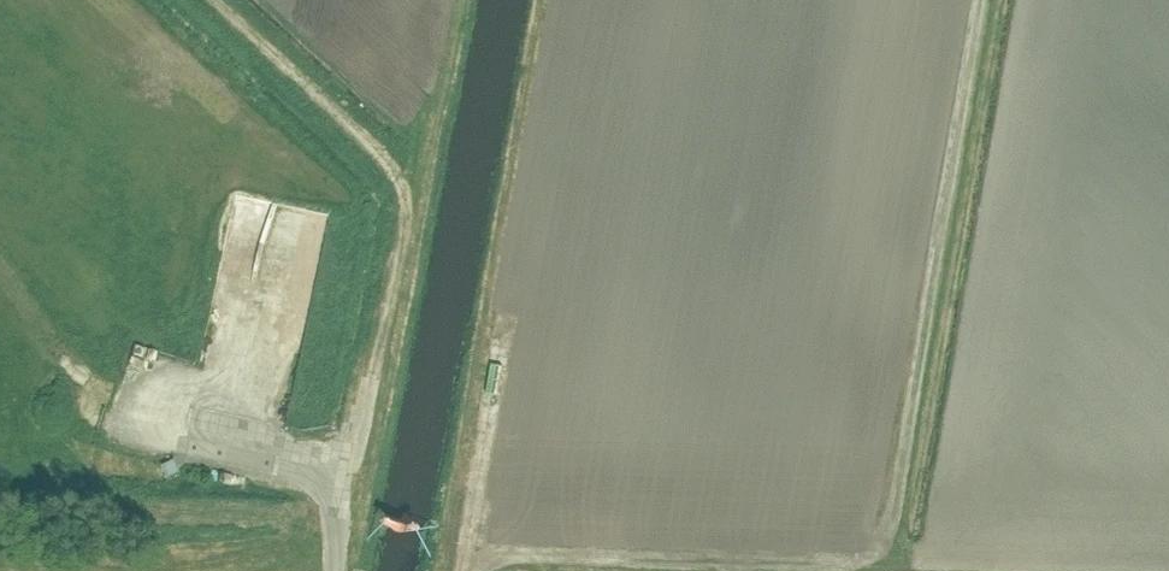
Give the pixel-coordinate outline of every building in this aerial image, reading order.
[(246,198),(243,225),(269,227),(272,200),(246,198)]
